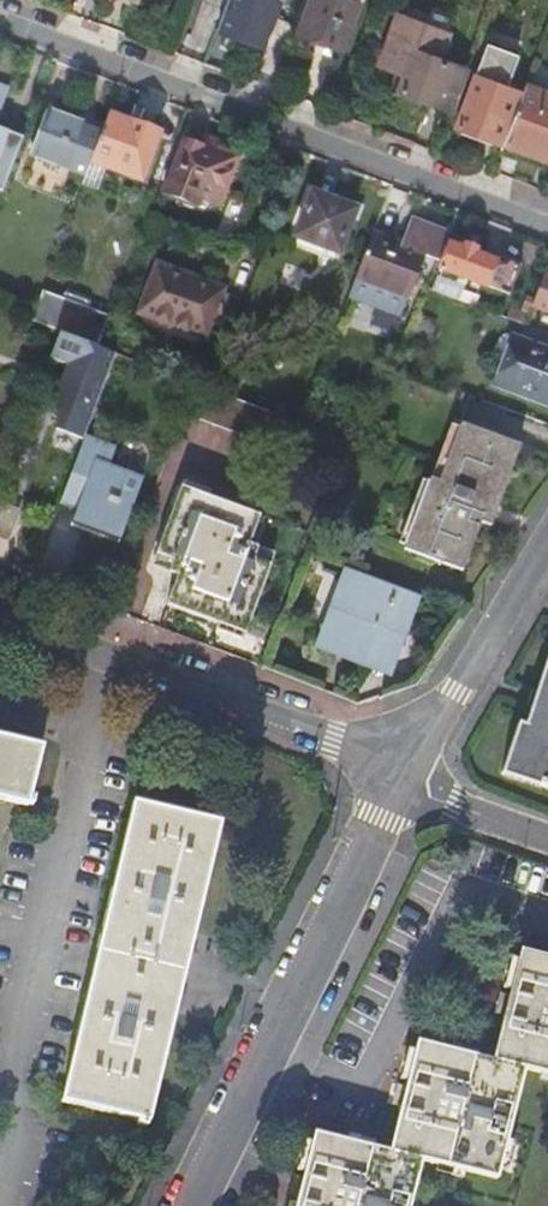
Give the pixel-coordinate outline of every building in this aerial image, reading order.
[(216,31),(261,48),(278,3),(270,0),(228,0),(216,31)] [(300,14),(305,0),(285,0),(289,1),(285,8),(300,14)] [(357,3),(349,0),(309,0),(296,34),(340,49),(357,3)] [(405,75),(399,92),(450,111),(466,71),(438,61),(448,35),(397,16),(379,66),(399,73),(405,75)] [(455,127),(498,144),(516,95),(505,90),(517,59),(486,48),(475,79),(472,78),(455,127)] [(393,89),(399,92),(405,75),(399,73),(393,89)] [(524,86),(502,145),(547,162),(547,95),(524,86)] [(30,156),(85,177),(101,132),(47,112),(30,156)] [(85,177),(82,184),(96,189),(103,169),(140,183),(157,135),(107,116),(101,132),(85,177)] [(1,193),(22,139),(0,131),(0,192),(1,193)] [(181,140),(166,186),(180,190),(176,200),(195,207),(199,197),(218,204),(235,159),(181,140)] [(295,237),(337,253),(353,211),(311,195),(295,237)] [(403,216),(397,235),(394,242),(398,243),(397,247),(423,256),(430,258),(438,261),(449,233),(440,230),(403,216)] [(397,247),(398,243),(394,242),(371,233),(347,299),(394,316),(401,299),(406,302),(423,256),(397,247)] [(473,255),(462,251),(448,246),(439,270),(507,296),(519,267),(495,258),(494,263),(473,255)] [(464,246),(462,251),(473,255),(476,250),(464,246)] [(139,314),(206,339),(223,291),(156,266),(139,314)] [(544,271),(531,306),(547,311),(547,273),(544,271)] [(47,279),(43,290),(65,298),(66,293),(68,287),(47,279)] [(32,321),(99,346),(111,315),(89,307),(91,302),(66,293),(65,298),(43,290),(32,321)] [(89,307),(111,315),(115,304),(93,296),(91,302),(89,307)] [(512,309),(508,320),(520,324),(524,326),(528,316),(512,309)] [(520,324),(515,339),(547,352),(547,335),(524,326),(520,324)] [(98,349),(58,334),(49,359),(105,379),(114,355),(98,349)] [(515,339),(512,338),(493,388),(547,409),(547,352),(515,339)] [(256,443),(331,471),(342,440),(336,438),(316,430),(301,425),(268,412),(211,391),(193,384),(182,415),(256,443)] [(472,399),(465,423),(523,438),(530,414),(472,399)] [(456,435),(441,477),(435,493),(426,490),(401,562),(460,583),(484,516),(500,521),(507,502),(522,459),(456,435)] [(84,437),(61,499),(89,509),(82,527),(118,541),(142,480),(108,467),(114,449),(84,437)] [(192,617),(245,637),(271,568),(245,558),(259,518),(232,508),(181,488),(156,556),(181,566),(166,606),(192,617)] [(346,575),(319,644),(371,664),(369,670),(387,677),(416,602),(346,575)] [(540,654),(528,690),(522,707),(517,723),(510,721),(493,773),(547,790),(547,657),(540,654)] [(522,707),(528,690),(523,688),(517,706),(522,707)] [(33,807),(35,799),(29,798),(41,748),(0,738),(0,800),(18,804),(33,807)] [(62,1102),(137,1120),(136,1126),(145,1128),(147,1122),(149,1122),(220,825),(134,805),(107,916),(99,949),(62,1102)] [(315,1137),(297,1205),(412,1205),(423,1165),(498,1183),(526,1073),(547,1078),(547,960),(522,954),(495,1063),(419,1045),(391,1155),(315,1137)]
